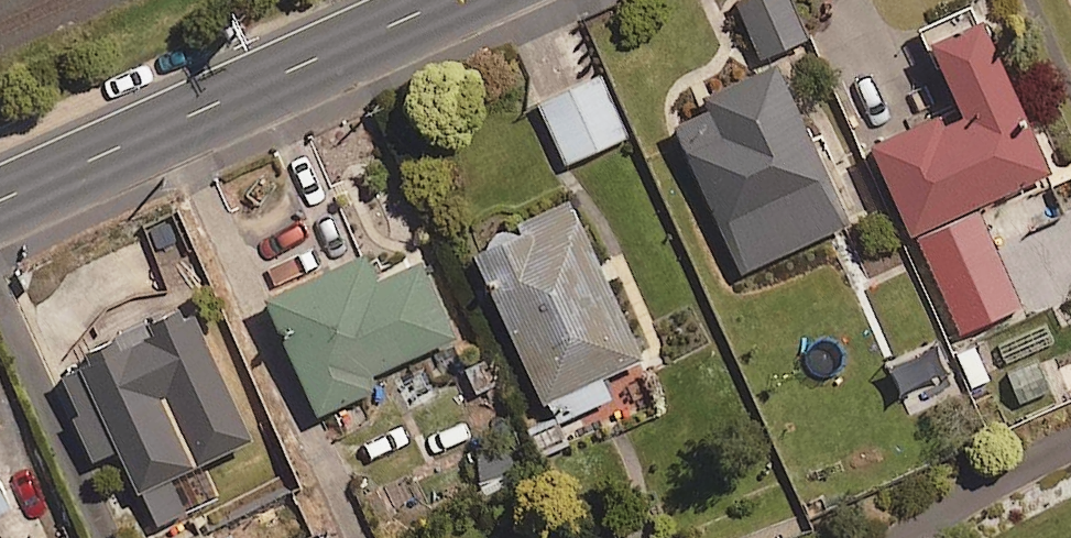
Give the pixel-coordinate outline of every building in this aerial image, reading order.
[(790,0),(742,0),(764,56),(806,40),(790,0)] [(976,209),(1050,173),(969,6),(919,31),(955,107),(871,147),(914,238),(961,335),(1023,306),(976,209)] [(847,224),(773,62),(694,98),(699,109),(671,122),(740,273),(847,224)] [(624,138),(598,77),(540,102),(566,163),(624,138)] [(581,203),(485,245),(561,420),(615,396),(607,376),(648,358),(581,203)] [(382,279),(372,254),(274,294),(322,412),(383,387),(376,371),(463,335),(432,259),(382,279)] [(257,438),(195,308),(66,369),(107,455),(124,447),(160,523),(211,499),(196,467),(257,438)] [(540,457),(567,445),(547,400),(520,412),(540,457)] [(11,516),(0,489),(0,520),(11,516)]
